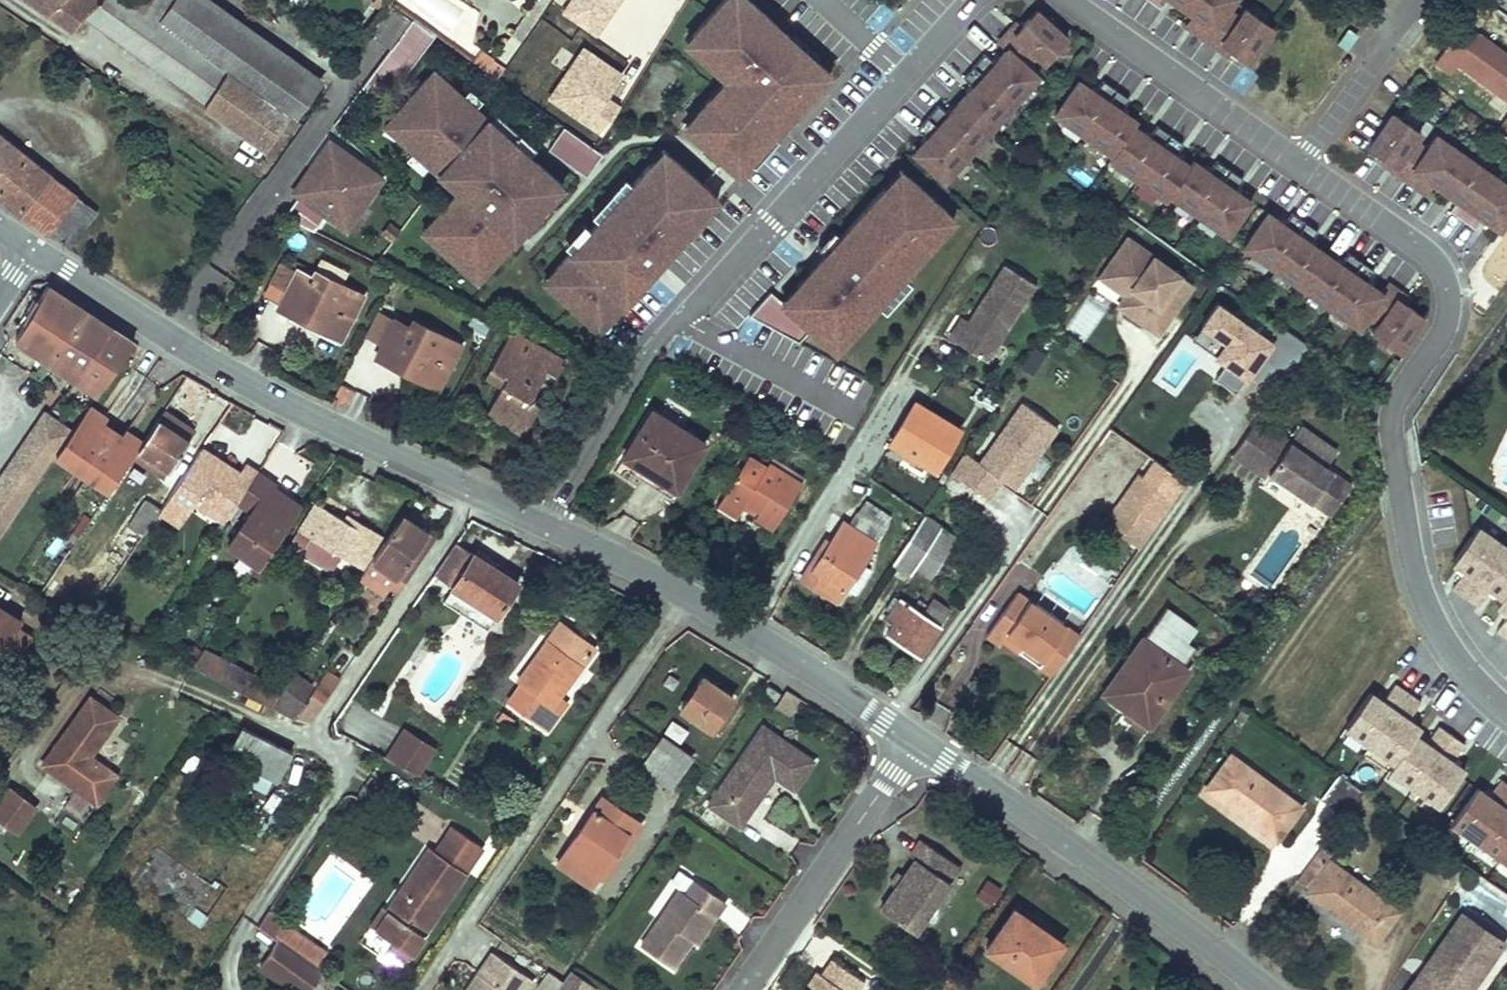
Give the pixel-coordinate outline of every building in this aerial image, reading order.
[(49,14),(64,0),(28,0),(49,14)] [(49,14),(74,31),(85,18),(85,17),(92,12),(81,0),(64,0),(49,14)] [(92,12),(105,0),(81,0),(92,12)] [(85,17),(135,52),(158,24),(159,22),(157,20),(133,3),(129,0),(105,0),(92,12),(85,17)] [(133,3),(157,20),(172,0),(135,0),(133,3)] [(157,20),(159,22),(178,36),(229,72),(264,98),(287,65),(198,0),(172,0),(157,20)] [(372,9),(382,16),(389,6),(390,5),(393,0),(379,0),(372,9)] [(750,0),(727,0),(685,49),(726,85),(684,133),(742,184),(838,78),(750,0)] [(1200,17),(1192,30),(1218,48),(1222,43),(1248,61),(1272,27),(1245,8),(1240,15),(1229,7),(1234,0),(1176,0),(1200,17)] [(928,138),(915,152),(945,180),(1038,76),(1027,66),(1037,56),(1044,63),(1067,37),(1037,10),(1015,34),(1010,29),(999,41),(1007,49),(995,63),(984,54),(963,78),(973,87),(948,114),(938,106),(918,128),(928,138)] [(435,35),(412,20),(392,47),(375,70),(362,87),(384,103),(435,35)] [(158,24),(135,52),(155,66),(177,37),(158,24)] [(1506,101),(1506,55),(1478,35),(1476,37),(1460,26),(1434,64),(1449,74),(1455,65),(1506,101)] [(1349,27),(1337,43),(1346,49),(1357,34),(1349,27)] [(177,37),(155,66),(206,104),(228,74),(229,72),(178,36),(177,37)] [(485,52),(478,63),(487,69),(495,59),(485,52)] [(547,98),(547,97),(558,82),(559,81),(525,56),(513,74),(547,98)] [(287,65),(264,98),(294,119),(318,87),(287,65)] [(563,186),(434,69),(384,125),(459,191),(423,231),(479,279),(563,186)] [(206,104),(204,106),(225,121),(249,88),(228,74),(206,104)] [(1095,92),(1079,81),(1055,114),(1113,154),(1132,126),(1136,121),(1120,110),(1129,98),(1104,80),(1095,92)] [(558,82),(547,97),(566,110),(577,95),(558,82)] [(249,88),(225,121),(264,148),(287,117),(249,88)] [(1395,111),(1371,145),(1398,163),(1393,169),(1420,188),(1428,176),(1458,198),(1450,209),(1476,227),(1484,216),(1500,227),(1506,217),(1506,182),(1437,133),(1429,145),(1417,137),(1422,130),(1395,111)] [(1157,125),(1149,137),(1132,126),(1113,154),(1109,159),(1166,199),(1170,194),(1189,166),(1174,155),(1183,143),(1157,125)] [(547,151),(586,176),(602,153),(563,127),(547,151)] [(23,213),(50,178),(0,138),(0,194),(23,213)] [(383,178),(330,140),(292,193),(298,196),(286,214),(315,230),(325,215),(346,230),(383,178)] [(718,199),(663,149),(543,281),(599,331),(718,199)] [(1208,172),(1193,161),(1189,166),(1170,194),(1228,235),(1251,202),(1234,190),(1243,178),(1217,160),(1208,172)] [(955,218),(901,169),(782,301),(811,328),(835,351),(955,218)] [(50,178),(23,213),(70,246),(96,213),(50,178)] [(1284,224),(1267,213),(1244,246),(1301,286),(1325,252),(1310,242),(1318,231),(1292,212),(1284,224)] [(402,231),(391,223),(381,235),(391,243),(402,231)] [(1194,285),(1128,239),(1106,270),(1138,293),(1125,310),(1159,334),(1194,285)] [(1341,263),(1325,252),(1301,286),(1358,326),(1367,314),(1382,292),(1366,281),(1374,270),(1348,252),(1341,263)] [(285,293),(297,270),(282,263),(271,286),(285,293)] [(968,321),(955,341),(988,363),(1039,286),(1005,264),(968,321)] [(278,308),(325,331),(329,324),(345,331),(363,294),(315,271),(311,278),(297,270),(285,293),(278,308)] [(1401,293),(1388,283),(1367,314),(1378,322),(1373,331),(1400,351),(1424,317),(1397,298),(1401,293)] [(85,311),(47,287),(15,341),(76,382),(96,395),(106,381),(132,342),(85,311)] [(782,301),(770,291),(750,315),(799,342),(811,328),(782,301)] [(1087,294),(1065,327),(1085,340),(1107,307),(1087,294)] [(1249,381),(1276,342),(1215,302),(1189,341),(1249,381)] [(968,321),(962,316),(948,337),(955,341),(968,321)] [(377,356),(424,380),(428,372),(443,379),(461,343),(413,319),(409,325),(396,319),(377,356)] [(329,324),(325,331),(340,338),(345,331),(329,324)] [(512,331),(492,368),(508,377),(503,386),(493,404),(531,425),(542,404),(532,399),(547,372),(557,377),(565,361),(512,331)] [(1286,332),(1274,353),(1291,363),(1303,342),(1286,332)] [(492,368),(487,376),(503,386),(508,377),(492,368)] [(428,372),(424,380),(439,387),(443,379),(428,372)] [(986,405),(993,409),(999,400),(993,396),(986,405)] [(980,417),(986,410),(969,399),(964,407),(980,417)] [(965,453),(952,475),(989,501),(1005,483),(1018,490),(1062,429),(1023,402),(979,462),(965,453)] [(531,425),(493,404),(488,413),(525,434),(531,425)] [(197,429),(166,407),(157,421),(188,442),(197,429)] [(87,410),(83,416),(97,425),(100,419),(87,410)] [(654,411),(620,465),(671,498),(706,443),(654,411)] [(71,433),(44,415),(36,427),(63,445),(64,443),(71,433)] [(63,445),(53,459),(108,496),(137,451),(121,441),(97,425),(83,416),(71,433),(64,443),(63,445)] [(1288,440),(1257,419),(1233,455),(1267,479),(1271,475),(1330,516),(1355,482),(1328,462),(1338,448),(1301,424),(1288,440)] [(141,445),(138,450),(169,471),(188,442),(157,421),(141,445)] [(63,445),(36,427),(9,467),(36,485),(53,459),(63,445)] [(125,435),(121,441),(137,451),(138,450),(141,445),(125,435)] [(160,510),(159,512),(179,525),(196,502),(224,520),(255,473),(243,465),(238,474),(224,465),(218,475),(209,470),(215,459),(200,449),(160,510)] [(749,456),(723,497),(742,509),(747,502),(760,510),(755,517),(773,527),(801,482),(769,463),(766,467),(749,456)] [(224,465),(215,459),(209,470),(218,475),(224,465)] [(36,485),(9,467),(0,480),(27,498),(36,485)] [(275,490),(277,488),(256,474),(239,502),(252,510),(229,546),(261,567),(297,514),(271,496),(275,490)] [(271,496),(297,514),(301,508),(275,490),(271,496)] [(742,509),(723,497),(717,506),(735,519),(742,509)] [(138,535),(142,537),(150,526),(154,518),(159,512),(160,510),(146,501),(124,534),(134,541),(138,535)] [(867,501),(860,511),(885,528),(892,517),(867,501)] [(747,502),(742,509),(755,517),(760,510),(747,502)] [(316,504),(299,531),(291,546),(331,570),(340,556),(363,571),(383,537),(354,520),(350,525),(316,504)] [(862,563),(885,528),(860,511),(850,526),(844,523),(832,542),(825,553),(821,550),(802,579),(836,602),(846,587),(856,594),(872,569),(862,563)] [(402,515),(399,519),(420,533),(423,529),(402,515)] [(910,574),(914,568),(927,550),(942,528),(942,527),(924,515),(893,563),(910,574)] [(773,527),(755,517),(752,522),(770,533),(773,527)] [(154,518),(150,526),(154,528),(159,521),(154,518)] [(399,519),(371,560),(365,571),(364,571),(362,574),(357,580),(383,597),(389,587),(396,577),(404,582),(405,583),(435,537),(423,529),(420,533),(399,519)] [(150,526),(142,537),(147,540),(154,528),(150,526)] [(1476,526),(1449,566),(1458,572),(1447,588),(1478,608),(1486,596),(1503,607),(1489,627),(1506,639),(1506,546),(1476,526)] [(942,528),(927,550),(942,560),(956,538),(942,528)] [(117,545),(127,552),(134,541),(124,534),(117,545)] [(828,539),(821,550),(825,553),(832,542),(828,539)] [(428,588),(445,599),(452,589),(497,617),(518,586),(457,544),(428,588)] [(942,560),(927,550),(914,568),(929,578),(942,560)] [(389,587),(397,593),(404,582),(396,577),(389,587)] [(452,589),(445,599),(490,628),(497,617),(452,589)] [(1017,593),(1012,601),(1024,609),(1029,602),(1017,593)] [(886,609),(890,612),(899,600),(894,597),(886,609)] [(899,600),(890,612),(885,619),(893,625),(886,635),(919,657),(940,625),(939,625),(924,614),(922,613),(927,607),(918,601),(914,607),(900,599),(899,600)] [(934,601),(924,614),(939,625),(948,611),(934,601)] [(999,645),(1003,640),(1007,633),(1044,660),(1040,665),(1052,674),(1079,636),(1029,602),(1024,609),(1012,601),(987,636),(999,645)] [(1106,693),(1129,710),(1133,704),(1154,719),(1187,672),(1181,667),(1193,650),(1183,643),(1194,628),(1166,608),(1106,693)] [(10,670),(30,639),(16,629),(20,622),(0,610),(0,664),(10,670)] [(532,674),(527,671),(517,685),(521,688),(509,704),(546,731),(558,713),(551,708),(558,698),(594,646),(559,623),(535,658),(540,661),(532,674)] [(1007,633),(1003,640),(1040,665),(1044,660),(1007,633)] [(287,687),(265,678),(205,648),(191,668),(268,706),(272,709),(287,687)] [(535,658),(527,671),(532,674),(540,661),(535,658)] [(291,719),(294,719),(308,723),(340,676),(328,669),(317,686),(296,672),(287,687),(272,709),(291,719)] [(703,679),(682,709),(712,729),(732,699),(703,679)] [(769,683),(764,692),(776,700),(782,692),(769,683)] [(1441,807),(1467,768),(1417,736),(1422,729),(1409,720),(1421,701),(1395,684),(1385,700),(1369,690),(1337,739),(1441,807)] [(801,699),(787,690),(776,707),(790,715),(801,699)] [(90,696),(42,763),(96,802),(115,774),(90,755),(117,716),(90,696)] [(565,703),(558,698),(551,708),(558,713),(565,703)] [(1133,704),(1129,710),(1122,718),(1143,733),(1149,725),(1154,719),(1133,704)] [(1244,707),(1236,718),(1243,723),(1251,712),(1244,707)] [(513,719),(502,713),(498,719),(509,726),(513,719)] [(740,828),(771,782),(765,778),(771,770),(777,775),(797,788),(815,761),(763,726),(709,806),(740,828)] [(243,729),(229,757),(278,782),(292,754),(243,729)] [(406,732),(388,758),(420,776),(434,754),(436,751),(406,732)] [(663,737),(640,770),(670,790),(692,758),(663,737)] [(1232,757),(1209,790),(1278,839),(1301,808),(1232,757)] [(765,778),(771,782),(777,775),(771,770),(765,778)] [(1340,775),(1323,798),(1347,815),(1364,792),(1340,775)] [(1494,785),(1462,832),(1506,863),(1506,794),(1494,785)] [(9,825),(27,799),(10,787),(0,801),(0,829),(3,832),(9,825)] [(591,887),(599,875),(615,853),(619,856),(632,837),(628,834),(636,822),(602,798),(558,863),(591,887)] [(27,799),(9,825),(17,831),(35,805),(27,799)] [(636,822),(628,834),(632,837),(641,825),(636,822)] [(390,912),(378,930),(395,943),(385,957),(401,968),(411,954),(467,874),(461,870),(479,844),(455,827),(436,853),(430,849),(387,911),(390,912)] [(911,861),(877,911),(915,936),(917,932),(930,913),(948,887),(959,871),(917,842),(906,857),(911,861)] [(479,844),(461,870),(467,874),(485,847),(479,844)] [(1335,856),(1324,847),(1299,881),(1311,890),(1308,894),(1376,943),(1399,911),(1331,861),(1335,856)] [(615,853),(599,875),(604,879),(619,856),(615,853)] [(974,896),(989,907),(1001,889),(986,878),(974,896)] [(693,945),(693,944),(713,915),(717,919),(727,905),(694,884),(687,894),(681,890),(642,947),(675,970),(693,945)] [(948,887),(930,913),(917,932),(929,941),(960,895),(948,887)] [(370,925),(378,930),(390,912),(387,911),(383,908),(370,925)] [(1015,910),(988,949),(1036,983),(1063,943),(1015,910)] [(267,914),(258,928),(277,942),(278,941),(287,928),(267,914)] [(713,915),(693,944),(698,947),(717,919),(713,915)] [(1416,989),(1471,989),(1495,956),(1454,927),(1430,961),(1435,964),(1416,989)] [(315,947),(287,928),(278,941),(282,944),(306,961),(315,947)] [(293,989),(317,989),(327,976),(317,969),(313,966),(306,961),(282,944),(264,970),(293,989)] [(326,954),(315,947),(306,961),(313,966),(317,969),(326,954)] [(535,983),(494,955),(470,989),(530,989),(535,983)] [(1430,961),(1409,989),(1416,989),(1435,964),(1430,961)] [(861,985),(831,964),(821,978),(816,975),(806,989),(857,989),(861,985)] [(570,972),(562,983),(557,989),(594,989),(595,989),(570,972)]
